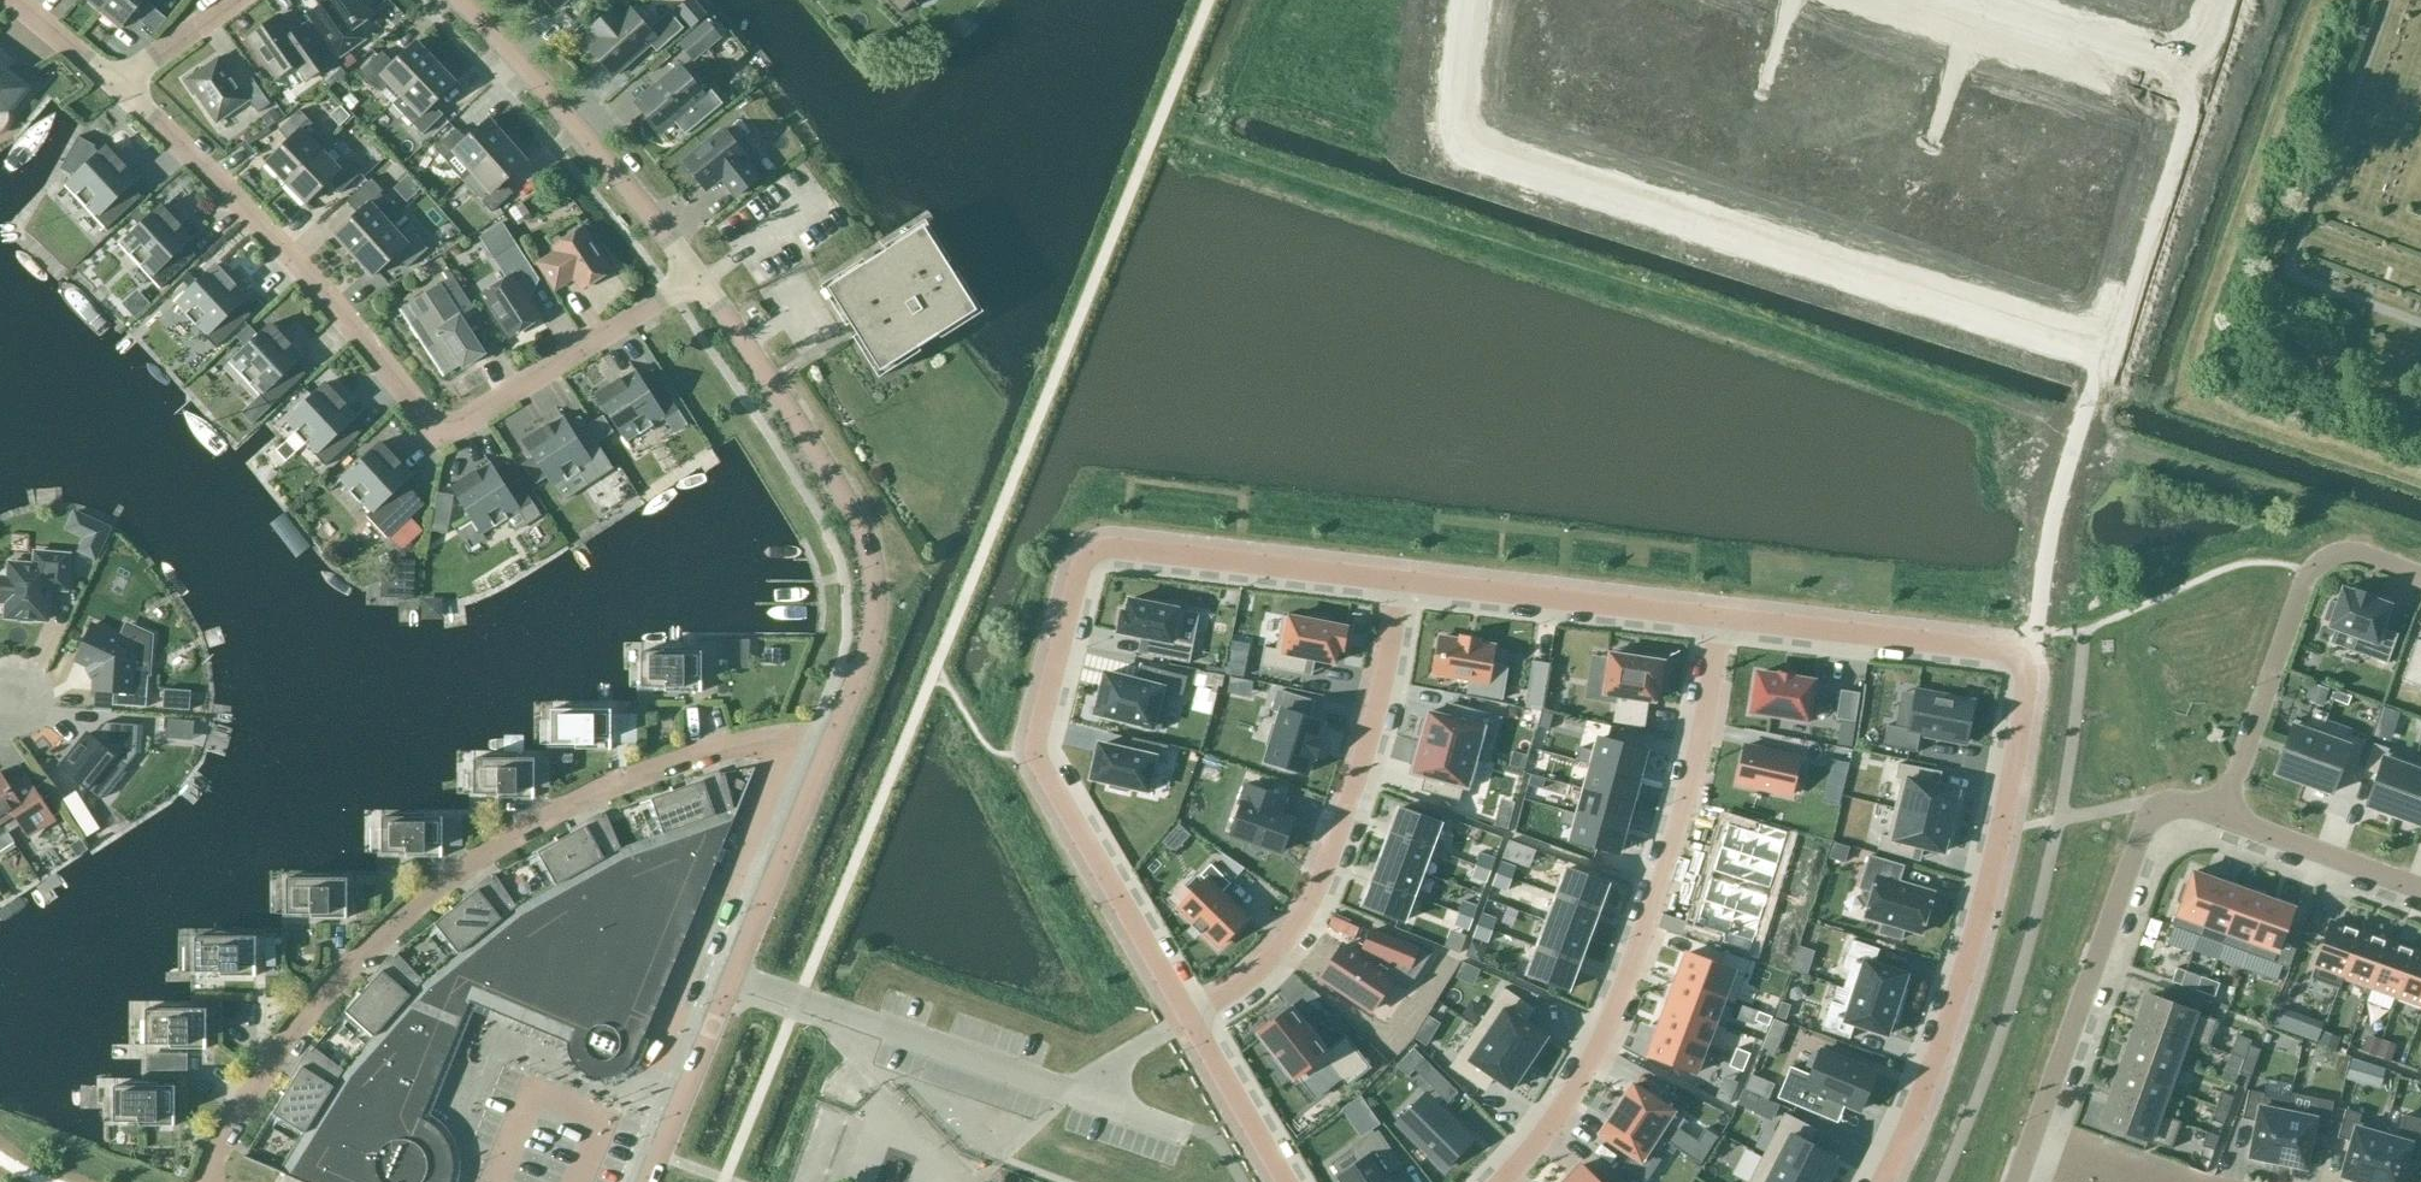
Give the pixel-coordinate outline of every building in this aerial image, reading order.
[(108,0),(90,0),(101,9),(108,0)] [(101,9),(122,27),(123,26),(122,25),(143,0),(108,0),(101,9)] [(321,5),(308,14),(338,57),(364,38),(355,26),(372,14),(362,0),(317,0),(321,5)] [(555,11),(566,0),(545,0),(555,11)] [(898,13),(911,0),(916,5),(921,0),(884,0),(898,13)] [(618,16),(611,9),(589,30),(596,37),(587,46),(614,75),(649,41),(657,49),(682,24),(666,7),(647,26),(628,7),(618,16)] [(1515,10),(1505,40),(1553,55),(1558,41),(1570,46),(1574,33),(1562,29),(1563,25),(1515,10)] [(278,14),(247,36),(277,79),(296,65),(307,80),(331,63),(309,32),(297,41),(278,14)] [(719,38),(707,23),(681,45),(693,60),(719,38)] [(401,95),(436,61),(416,41),(393,63),(382,50),(359,72),(371,84),(373,83),(381,91),(389,83),(401,95)] [(12,61),(0,52),(0,133),(0,132),(3,131),(5,129),(7,127),(9,125),(9,124),(10,122),(11,121),(11,119),(11,117),(11,114),(11,111),(10,110),(29,87),(6,68),(12,61)] [(200,69),(198,67),(182,78),(193,95),(196,93),(216,122),(248,99),(257,112),(270,103),(252,78),(239,86),(219,56),(200,69)] [(455,81),(436,61),(401,95),(412,107),(403,115),(422,134),(443,114),(433,103),(455,81)] [(705,97),(680,66),(635,102),(661,133),(705,97)] [(1504,78),(1493,115),(1549,134),(1559,103),(1582,109),(1590,86),(1534,67),(1528,85),(1504,78)] [(1612,111),(1598,153),(1628,162),(1645,110),(1629,105),(1634,88),(1609,80),(1600,108),(1612,111)] [(1645,110),(1628,162),(1658,172),(1673,126),(1684,130),(1694,100),(1669,92),(1663,108),(1647,103),(1645,110)] [(2095,133),(2085,165),(2099,170),(2102,161),(2140,173),(2158,118),(2120,106),(2110,137),(2095,133)] [(281,117),(275,107),(262,116),(268,126),(281,117)] [(285,182),(320,148),(309,136),(317,128),(299,109),(278,129),(288,140),(265,162),(285,182)] [(1699,117),(1690,144),(1703,149),(1692,183),(1720,192),(1740,130),(1699,117)] [(460,159),(471,172),(508,139),(489,118),(465,139),(456,128),(434,147),(451,167),(460,159)] [(735,195),(759,177),(744,159),(746,157),(724,129),(683,160),(706,189),(721,177),(735,195)] [(1740,130),(1720,192),(1747,201),(1758,166),(1772,171),(1781,143),(1740,130)] [(94,145),(76,135),(60,164),(76,173),(58,190),(59,191),(68,183),(77,192),(74,195),(85,207),(88,204),(97,214),(94,216),(105,229),(141,196),(131,185),(146,171),(145,169),(136,178),(106,145),(94,156),(91,153),(95,146),(94,145)] [(508,139),(471,172),(490,192),(481,200),(491,211),(512,192),(503,181),(527,161),(508,139)] [(1791,145),(1782,172),(1796,177),(1784,212),(1812,221),(1832,158),(1813,152),(1791,145)] [(340,168),(320,148),(285,182),(305,203),(328,181),(340,193),(360,173),(348,160),(340,168)] [(1832,158),(1812,221),(1839,230),(1852,189),(1866,193),(1873,171),(1832,158)] [(1885,158),(1868,211),(1884,216),(1876,242),(1904,250),(1921,195),(1894,187),(1901,164),(1885,158)] [(353,255),(389,222),(378,210),(386,202),(379,194),(382,190),(371,178),(346,200),(357,213),(334,234),(353,255)] [(1921,195),(1904,250),(1931,259),(1939,234),(1955,239),(1972,186),(1956,181),(1949,204),(1921,195)] [(1975,199),(1964,233),(1978,238),(1967,271),(1995,280),(2013,223),(1986,215),(1989,203),(1975,199)] [(532,216),(523,201),(510,209),(519,224),(532,216)] [(191,237),(161,205),(113,249),(114,250),(123,242),(132,251),(129,254),(141,266),(143,264),(152,273),(149,276),(161,288),(196,255),(186,244),(201,230),(200,229),(191,237)] [(475,230),(462,216),(454,224),(466,237),(475,230)] [(400,234),(389,222),(353,255),(372,276),(395,255),(406,267),(428,248),(408,226),(400,234)] [(2013,223),(1995,280),(2025,289),(2035,260),(2046,264),(2055,237),(2013,223)] [(611,270),(583,226),(553,245),(556,250),(538,263),(555,289),(573,277),(581,289),(611,270)] [(903,239),(885,251),(827,287),(873,360),(878,356),(885,368),(958,322),(972,313),(965,302),(970,298),(932,238),(926,241),(919,229),(903,239)] [(515,243),(493,258),(507,279),(483,294),(510,335),(540,316),(520,286),(537,275),(515,243)] [(246,296),(216,264),(168,308),(169,309),(178,301),(186,310),(184,313),(195,325),(198,323),(207,332),(204,335),(215,347),(251,314),(240,303),(256,289),(254,288),(246,296)] [(476,312),(452,276),(448,270),(443,273),(447,279),(418,299),(421,303),(404,314),(443,374),(460,363),(463,367),(484,353),(463,320),(476,312)] [(300,355),(271,323),(223,367),(224,368),(233,360),(241,369),(239,372),(250,384),(253,382),(262,391),(259,394),(270,406),(305,373),(295,362),(310,348),(309,347),(300,355)] [(639,377),(628,359),(627,360),(633,371),(596,394),(631,449),(632,448),(626,438),(637,431),(639,434),(652,426),(661,441),(687,425),(678,410),(652,369),(639,377)] [(355,414),(325,382),(278,426),(279,428),(288,419),(296,429),(293,431),(305,444),(308,441),(316,451),(314,453),(325,465),(360,432),(350,421),(365,407),(364,406),(355,414)] [(613,468),(605,455),(579,415),(567,423),(555,406),(554,406),(561,417),(524,440),(534,456),(522,464),(535,484),(547,476),(559,495),(560,494),(554,484),(564,477),(566,480),(579,472),(587,484),(613,468)] [(410,474),(380,441),(333,486),(334,487),(342,479),(351,488),(348,491),(360,503),(363,500),(371,510),(366,515),(387,538),(389,536),(401,550),(424,529),(411,516),(424,503),(423,502),(423,503),(403,482),(420,467),(419,466),(410,474)] [(494,470),(483,452),(482,453),(488,463),(451,487),(486,542),(488,541),(481,531),(492,524),(494,527),(508,518),(506,515),(517,508),(519,511),(533,502),(507,461),(494,470)] [(68,555),(42,553),(41,566),(10,564),(9,578),(3,578),(0,580),(0,600),(1,602),(7,602),(6,617),(19,618),(21,621),(31,621),(34,619),(47,620),(49,588),(66,589),(68,555)] [(2359,654),(2387,663),(2397,634),(2381,628),(2389,606),(2371,599),(2372,597),(2354,591),(2353,593),(2342,588),(2337,603),(2330,600),(2323,620),(2330,622),(2328,626),(2364,639),(2359,654)] [(1121,612),(1117,632),(1148,638),(1145,654),(1189,663),(1193,644),(1179,641),(1185,610),(1179,609),(1179,605),(1160,601),(1159,606),(1128,599),(1126,613),(1121,612)] [(121,638),(92,625),(76,660),(90,666),(87,668),(92,677),(95,675),(94,690),(114,692),(113,705),(146,708),(148,676),(134,675),(135,661),(149,662),(151,636),(127,625),(121,638)] [(1261,658),(1257,677),(1302,686),(1305,670),(1331,675),(1334,661),(1339,662),(1344,640),(1329,637),(1330,632),(1311,628),(1310,633),(1276,626),(1269,659),(1261,658)] [(1440,637),(1434,673),(1469,679),(1467,693),(1502,699),(1507,667),(1489,664),(1492,646),(1477,644),(1478,641),(1460,638),(1459,641),(1440,637)] [(2416,639),(2401,679),(2420,686),(2420,640),(2416,639)] [(731,661),(747,661),(747,641),(731,641),(731,661)] [(1231,642),(1225,675),(1243,678),(1250,646),(1231,642)] [(764,649),(764,663),(780,663),(780,649),(764,649)] [(701,691),(701,651),(641,651),(641,687),(699,686),(699,691),(701,691)] [(1610,655),(1605,694),(1620,696),(1617,722),(1646,725),(1649,699),(1656,700),(1658,686),(1660,686),(1660,683),(1665,684),(1667,665),(1662,664),(1663,661),(1630,658),(1630,653),(1614,651),(1613,656),(1610,655)] [(1549,664),(1532,661),(1525,703),(1542,706),(1549,664)] [(1105,673),(1095,712),(1161,729),(1171,690),(1182,693),(1187,676),(1140,664),(1136,681),(1105,673)] [(1757,673),(1751,711),(1806,720),(1812,682),(1790,678),(1791,676),(1779,674),(1778,677),(1757,673)] [(2321,701),(2325,690),(2313,685),(2309,696),(2321,701)] [(165,707),(192,708),(193,688),(166,687),(165,707)] [(1840,690),(1835,719),(1854,722),(1859,693),(1840,690)] [(1314,702),(1280,691),(1275,707),(1284,710),(1279,726),(1275,725),(1269,744),(1274,745),(1269,761),(1308,773),(1313,756),(1316,757),(1321,740),(1318,739),(1323,722),(1310,718),(1314,702)] [(2347,705),(2351,696),(2337,691),(2333,700),(2347,705)] [(1886,729),(1882,748),(1919,754),(1922,735),(1964,742),(1971,703),(1914,693),(1908,733),(1886,729)] [(1416,732),(1416,735),(1421,736),(1419,742),(1478,758),(1486,728),(1477,726),(1481,712),(1451,703),(1447,718),(1428,712),(1425,720),(1421,719),(1417,733),(1416,732)] [(2395,724),(2399,713),(2381,707),(2377,718),(2395,724)] [(611,709),(551,708),(550,744),(609,744),(609,749),(611,749),(611,709)] [(2320,735),(2322,730),(2327,714),(2314,709),(2308,725),(2294,720),(2275,774),(2302,783),(2320,735)] [(181,719),(161,718),(160,733),(163,733),(162,737),(179,738),(181,719)] [(136,754),(137,744),(138,725),(105,723),(104,741),(101,744),(88,733),(61,767),(88,790),(115,757),(127,766),(136,754)] [(2345,744),(2320,735),(2302,783),(2330,793),(2341,762),(2354,766),(2364,740),(2349,735),(2345,744)] [(1117,749),(1088,742),(1079,775),(1098,779),(1096,785),(1114,789),(1115,784),(1134,788),(1141,758),(1152,761),(1155,747),(1120,738),(1117,749)] [(1642,752),(1596,739),(1589,765),(1635,778),(1642,752)] [(1413,750),(1409,764),(1413,765),(1411,773),(1430,778),(1426,792),(1459,801),(1463,787),(1469,789),(1478,758),(1419,742),(1417,749),(1412,747),(1412,749),(1413,750)] [(2393,816),(2412,762),(2387,753),(2388,749),(2373,743),(2364,770),(2377,774),(2366,806),(2393,816)] [(1745,745),(1736,783),(1790,795),(1794,775),(1806,777),(1810,761),(1798,758),(1798,757),(1745,745)] [(1510,767),(1524,771),(1528,757),(1514,753),(1510,767)] [(534,758),(473,758),(473,793),(532,793),(532,798),(534,798),(534,758)] [(2412,762),(2393,816),(2420,826),(2420,824),(2420,765),(2412,762)] [(1900,779),(1893,808),(1950,821),(1957,790),(1932,784),(1935,770),(1898,763),(1894,778),(1900,779)] [(1635,778),(1589,765),(1582,790),(1629,802),(1635,778)] [(755,767),(753,766),(737,807),(733,808),(724,772),(673,790),(672,786),(670,787),(671,791),(651,798),(663,832),(620,847),(605,814),(558,840),(556,836),(554,837),(556,841),(538,852),(555,883),(516,905),(495,875),(453,909),(450,905),(449,907),(452,910),(435,923),(458,952),(423,980),(397,953),(361,994),(358,991),(356,992),(360,995),(346,1011),(373,1034),(343,1068),(314,1047),(285,1093),(281,1091),(280,1092),(284,1095),(272,1113),(303,1132),(279,1170),(244,1156),(243,1157),(278,1171),(285,1174),(305,1181),(450,1181),(451,1180),(452,1175),(453,1168),(453,1161),(452,1153),(450,1146),(447,1140),(443,1134),(438,1128),(434,1125),(431,1122),(428,1120),(421,1117),(474,990),(566,1029),(565,1036),(565,1043),(566,1049),(568,1055),(571,1061),(574,1064),(576,1067),(582,1071),(586,1074),(590,1076),(596,1077),(603,1078),(609,1078),(614,1077),(619,1075),(624,1073),(628,1070),(633,1065),(637,1061),(643,1037),(755,767)] [(0,771),(0,820),(8,833),(21,825),(26,834),(53,817),(35,789),(26,775),(10,785),(1,771),(0,771)] [(1284,799),(1246,786),(1240,801),(1242,802),(1231,834),(1281,852),(1292,820),(1278,815),(1284,799)] [(1629,802),(1582,790),(1575,815),(1622,827),(1629,802)] [(86,836),(99,829),(76,792),(64,800),(86,836)] [(1398,808),(1389,833),(1431,848),(1440,824),(1398,808)] [(1881,834),(1877,849),(1913,860),(1916,845),(1942,852),(1950,821),(1893,808),(1886,836),(1881,834)] [(1622,827),(1575,815),(1568,841),(1615,853),(1622,827)] [(442,817),(382,816),(382,852),(440,852),(440,857),(442,857),(442,845),(462,845),(462,816),(442,817)] [(0,820),(0,838),(8,833),(0,820)] [(1731,824),(1724,848),(1781,866),(1792,833),(1763,824),(1760,833),(1731,824)] [(1389,833),(1380,857),(1422,872),(1431,848),(1389,833)] [(1724,848),(1716,872),(1745,881),(1773,890),(1781,866),(1724,848)] [(1480,853),(1476,865),(1490,870),(1495,858),(1480,853)] [(1862,856),(1853,887),(1865,891),(1858,916),(1878,922),(1876,928),(1900,935),(1901,928),(1920,934),(1932,894),(1907,886),(1912,870),(1862,856)] [(1380,857),(1371,882),(1413,897),(1422,872),(1380,857)] [(1501,861),(1496,874),(1510,879),(1515,867),(1501,861)] [(1476,865),(1471,877),(1485,882),(1490,870),(1476,865)] [(1200,887),(1177,915),(1202,936),(1199,939),(1211,949),(1214,945),(1219,950),(1244,920),(1216,898),(1225,887),(1202,869),(1192,880),(1200,887)] [(1565,869),(1555,895),(1597,910),(1607,884),(1565,869)] [(2181,901),(2172,927),(2201,937),(2221,882),(2192,872),(2187,886),(2183,885),(2177,900),(2181,901)] [(1496,874),(1491,886),(1506,891),(1510,879),(1496,874)] [(347,877),(287,877),(286,913),(345,913),(345,917),(347,917),(347,877)] [(1714,877),(1707,901),(1764,920),(1772,896),(1714,877)] [(1371,882),(1362,906),(1404,921),(1413,897),(1371,882)] [(2221,882),(2201,937),(2230,947),(2249,893),(2221,882)] [(2249,893),(2230,947),(2259,957),(2278,903),(2249,893)] [(1555,895),(1546,921),(1587,937),(1597,910),(1555,895)] [(1462,901),(1458,913),(1472,918),(1477,906),(1462,901)] [(1707,901),(1699,925),(1728,935),(1724,944),(1753,953),(1764,920),(1707,901)] [(2278,903),(2259,957),(2288,968),(2301,932),(2285,926),(2292,908),(2278,903)] [(1458,913),(1453,925),(1468,930),(1472,918),(1458,913)] [(1482,913),(1477,925),(1491,930),(1496,918),(1482,913)] [(1546,921),(1536,948),(1578,963),(1587,937),(1546,921)] [(2358,931),(2330,921),(2310,978),(2339,988),(2343,977),(2341,977),(2358,931)] [(1477,925),(1473,937),(1487,942),(1491,930),(1477,925)] [(1436,952),(1374,927),(1367,945),(1354,940),(1351,944),(1344,940),(1322,973),(1375,1008),(1396,976),(1413,987),(1436,952)] [(2385,941),(2358,931),(2341,977),(2343,977),(2369,987),(2385,941)] [(256,936),(195,936),(195,971),(254,971),(254,976),(256,976),(256,936)] [(1851,940),(1841,968),(1848,970),(1842,988),(1848,990),(1900,1006),(1906,990),(1901,988),(1906,974),(1874,964),(1878,949),(1851,940)] [(2412,951),(2385,941),(2369,987),(2396,996),(2412,951)] [(1799,946),(1792,969),(1806,973),(1813,950),(1799,946)] [(1536,948),(1527,974),(1568,989),(1578,963),(1536,948)] [(1680,952),(1670,977),(1719,995),(1728,970),(1745,976),(1750,960),(1723,951),(1717,966),(1680,952)] [(2412,951),(2396,996),(2420,1005),(2420,954),(2412,951)] [(281,952),(265,952),(265,967),(281,968),(281,952)] [(2176,968),(2171,982),(2180,985),(2185,971),(2176,968)] [(2200,976),(2196,990),(2205,993),(2210,980),(2200,976)] [(1719,995),(1670,977),(1661,1002),(1710,1020),(1719,995)] [(2210,980),(2205,993),(2214,997),(2219,983),(2210,980)] [(1503,987),(1476,1027),(1528,1063),(1546,1037),(1525,1022),(1534,1009),(1503,987)] [(1830,1001),(1821,1030),(1849,1039),(1853,1024),(1885,1035),(1890,1021),(1895,1022),(1900,1006),(1848,990),(1843,1005),(1830,1001)] [(2231,992),(2226,1006),(2235,1009),(2240,996),(2231,992)] [(2138,1022),(2184,1039),(2207,1047),(2216,1019),(2148,995),(2138,1022)] [(1710,1020),(1661,1002),(1652,1027),(1701,1045),(1710,1020)] [(1780,1002),(1776,1016),(1785,1019),(1789,1005),(1780,1002)] [(1280,1019),(1264,1030),(1288,1064),(1285,1067),(1296,1083),(1300,1080),(1302,1084),(1330,1064),(1350,1094),(1374,1077),(1352,1045),(1336,1057),(1322,1037),(1323,1037),(1314,1024),(1313,1025),(1299,1005),(1295,1007),(1293,1003),(1277,1015),(1280,1019)] [(2293,1036),(2301,1014),(2279,1006),(2271,1028),(2293,1036)] [(1752,1007),(1748,1016),(1764,1022),(1768,1013),(1752,1007)] [(206,1008),(146,1008),(146,1044),(204,1044),(204,1048),(206,1048),(206,1008)] [(1782,1036),(1787,1025),(1773,1020),(1769,1030),(1782,1036)] [(2129,1047),(2175,1063),(2184,1039),(2138,1022),(2129,1047)] [(1476,1027),(1449,1067),(1480,1088),(1489,1074),(1511,1089),(1528,1063),(1476,1027)] [(1701,1045),(1652,1027),(1643,1052),(1691,1070),(1701,1045)] [(2260,1049),(2248,1045),(2243,1059),(2254,1063),(2260,1049)] [(1745,1051),(1730,1046),(1726,1055),(1742,1061),(1745,1051)] [(2120,1072),(2166,1088),(2175,1063),(2129,1047),(2120,1072)] [(1789,1066),(1777,1097),(1828,1119),(1835,1104),(1839,1106),(1841,1103),(1858,1110),(1874,1072),(1821,1050),(1810,1075),(1789,1066)] [(1742,1061),(1726,1055),(1723,1064),(1739,1070),(1742,1061)] [(2254,1063),(2243,1059),(2238,1073),(2249,1077),(2254,1063)] [(2350,1060),(2344,1080),(2360,1084),(2366,1064),(2350,1060)] [(1430,1065),(1420,1075),(1437,1092),(1447,1103),(1458,1092),(1430,1065)] [(2111,1097),(2157,1113),(2166,1088),(2120,1072),(2111,1097)] [(1750,1075),(1745,1088),(1767,1098),(1772,1085),(1750,1075)] [(1631,1084),(1615,1109),(1656,1136),(1672,1111),(1631,1084)] [(175,1125),(175,1085),(114,1085),(114,1121),(173,1121),(173,1125),(175,1125)] [(2247,1089),(2241,1117),(2256,1120),(2248,1155),(2276,1161),(2288,1106),(2261,1100),(2263,1092),(2247,1089)] [(1756,1095),(1742,1090),(1737,1103),(1750,1109),(1756,1095)] [(1437,1092),(1409,1121),(1450,1161),(1478,1133),(1447,1103),(1437,1092)] [(2232,1097),(2221,1092),(2215,1107),(2227,1111),(2232,1097)] [(1366,1132),(1379,1124),(1360,1097),(1348,1105),(1366,1132)] [(2180,1121),(2157,1113),(2111,1097),(2101,1124),(2170,1149),(2180,1121)] [(2288,1106),(2276,1161),(2304,1167),(2312,1131),(2326,1134),(2331,1106),(2316,1103),(2314,1111),(2288,1106)] [(2227,1111),(2215,1107),(2210,1121),(2222,1125),(2227,1111)] [(1615,1109),(1599,1133),(1639,1160),(1656,1136),(1615,1109)] [(2337,1137),(2351,1141),(2341,1176),(2361,1181),(2369,1181),(2384,1130),(2358,1122),(2360,1114),(2345,1109),(2337,1137)] [(1762,1155),(1813,1181),(1821,1181),(1825,1173),(1829,1176),(1838,1159),(1810,1145),(1817,1130),(1784,1113),(1762,1155)] [(2369,1181),(2398,1181),(2406,1157),(2419,1161),(2420,1155),(2420,1120),(2403,1115),(2398,1134),(2384,1130),(2369,1181)] [(1337,1177),(1341,1181),(1390,1181),(1384,1174),(1398,1164),(1376,1132),(1352,1149),(1361,1160),(1337,1177)] [(2218,1136),(2206,1132),(2201,1146),(2213,1150),(2218,1136)] [(1748,1181),(1813,1181),(1762,1155),(1748,1181)] [(185,1179),(189,1169),(179,1164),(174,1174),(185,1179)] [(1563,1181),(1597,1181),(1580,1165),(1563,1181)]
